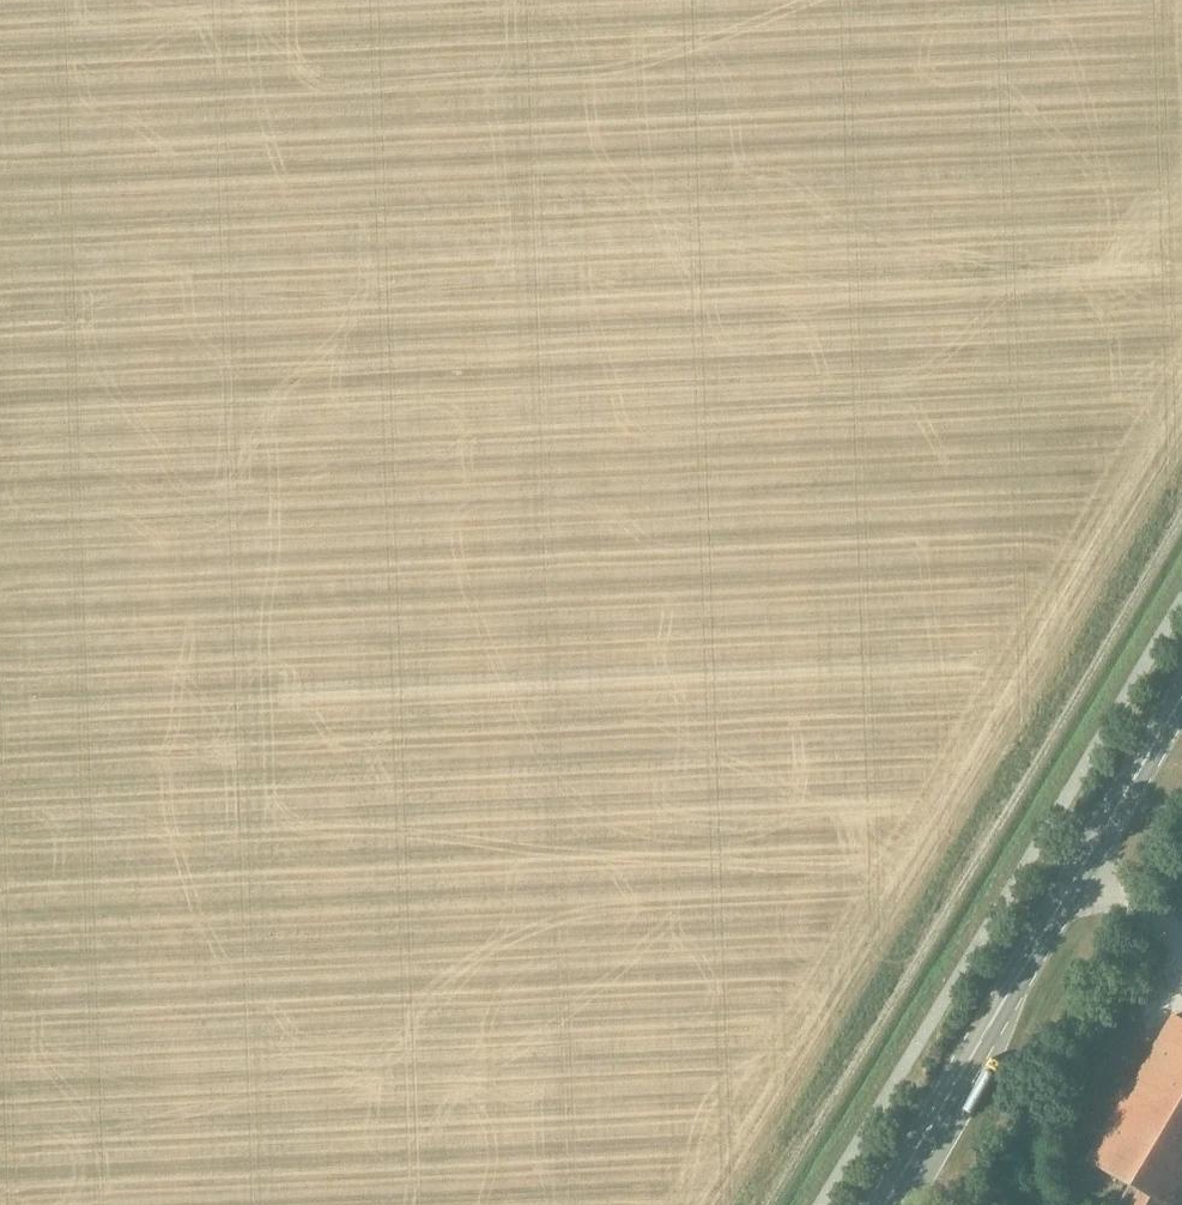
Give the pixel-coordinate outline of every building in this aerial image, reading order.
[(1181,1200),(1181,1022),(1171,1016),(1086,1159),(1130,1185),(1118,1204),(1179,1204),(1181,1200)] [(1018,1140),(1025,1130),(1015,1123),(1008,1133),(1018,1140)]
